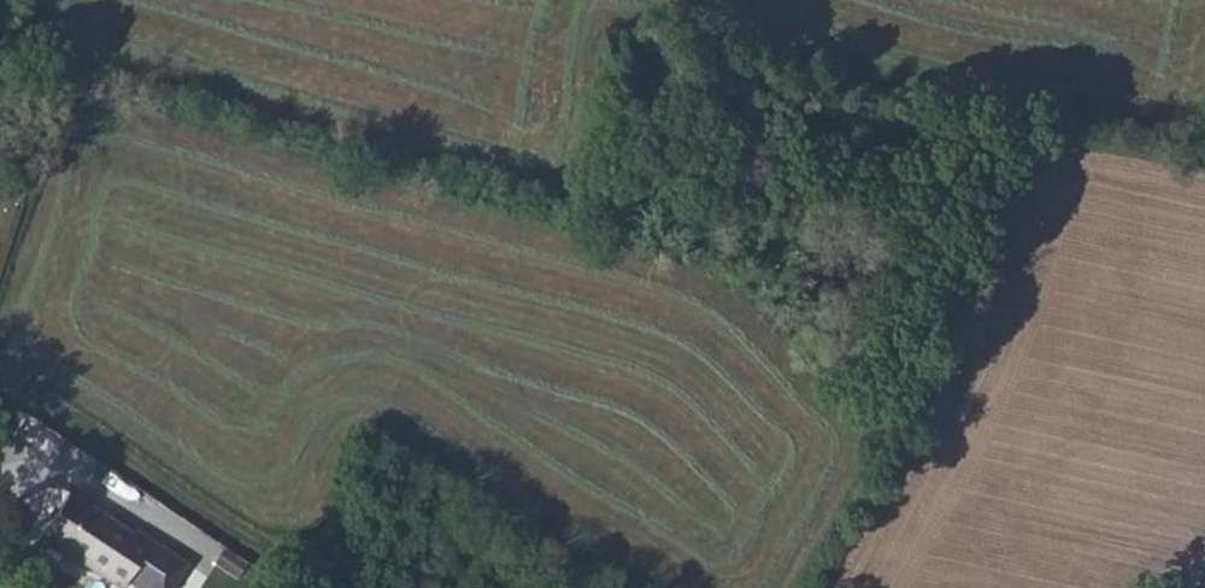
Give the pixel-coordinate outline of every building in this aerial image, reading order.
[(67,494),(39,538),(118,587),(121,587),(127,579),(140,587),(153,587),(172,558),(132,532),(130,535),(67,494)]
